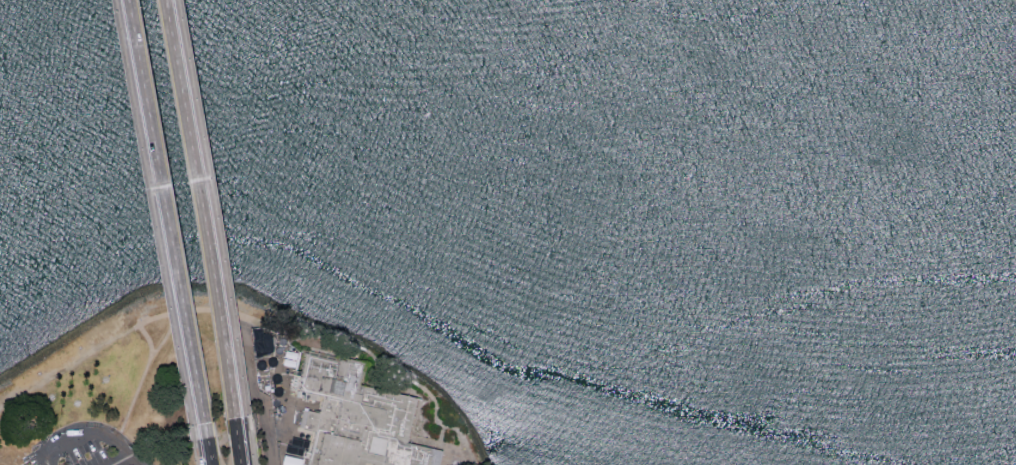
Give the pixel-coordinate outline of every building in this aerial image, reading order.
[(277,410),(270,409),(266,396),(255,390),(243,328),(256,324),(266,326),(286,337),(297,350),(297,366),(293,377),(297,391),(289,394),(277,410)] [(442,452),(409,445),(411,435),(419,399),(369,389),(361,387),(366,365),(305,353),(297,391),(307,393),(305,401),(320,405),(318,416),(296,411),(292,430),(312,434),(306,464),(440,464),(442,452)] [(282,455),(281,464),(299,464),(300,457),(282,455)]
